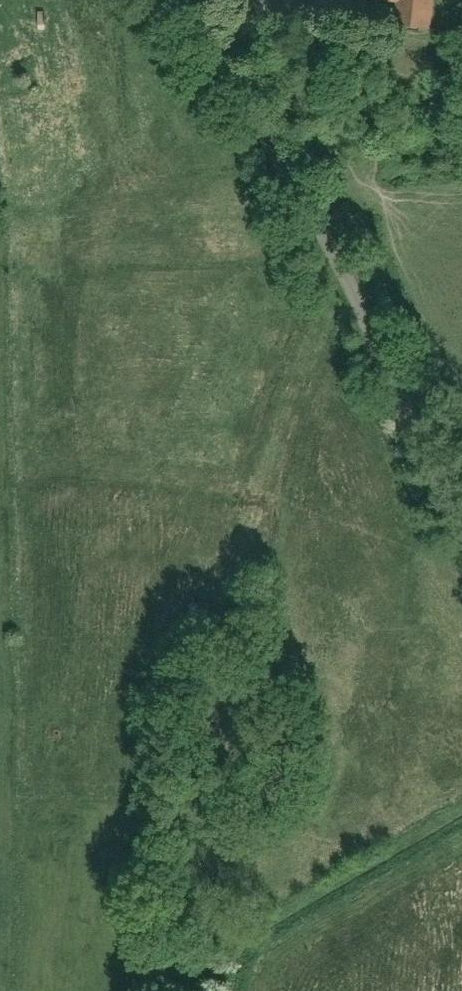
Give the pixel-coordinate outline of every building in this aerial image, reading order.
[(304,3),(422,12),(423,0),(304,0),(304,3)]
